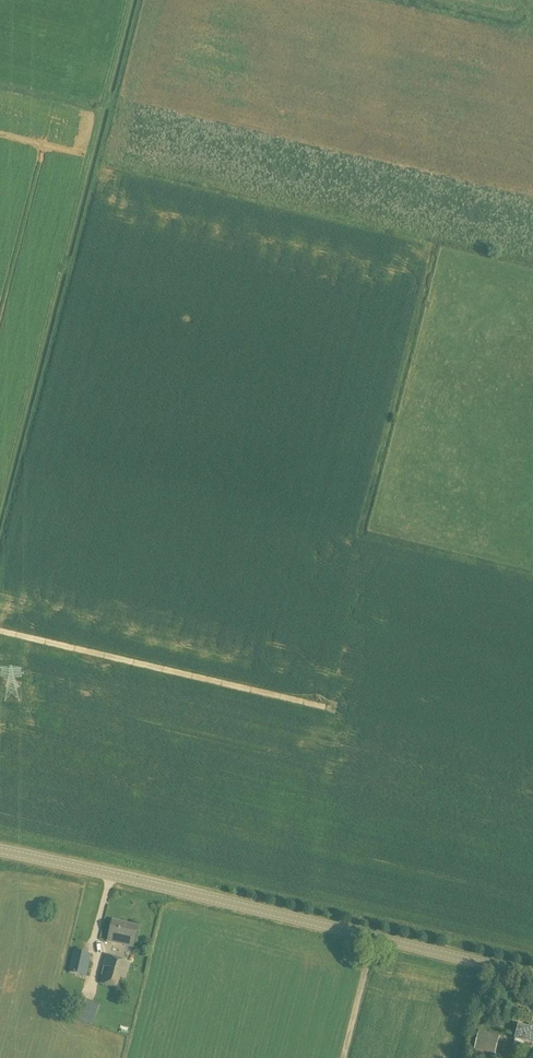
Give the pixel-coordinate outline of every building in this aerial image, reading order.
[(130,928),(123,926),(124,925),(112,922),(107,942),(132,948),(137,928),(130,926),(130,928)] [(87,977),(92,956),(73,952),(68,973),(87,977)] [(122,991),(130,964),(104,956),(101,967),(103,968),(98,984),(122,991)] [(85,1000),(78,998),(74,1008),(81,1011),(78,1020),(93,1025),(100,1005),(86,999),(85,1000)] [(518,1025),(514,1039),(515,1039),(513,1047),(522,1049),(524,1041),(532,1043),(532,1040),(532,1029),(518,1025)] [(495,1055),(499,1037),(478,1031),(474,1050),(495,1055)]
